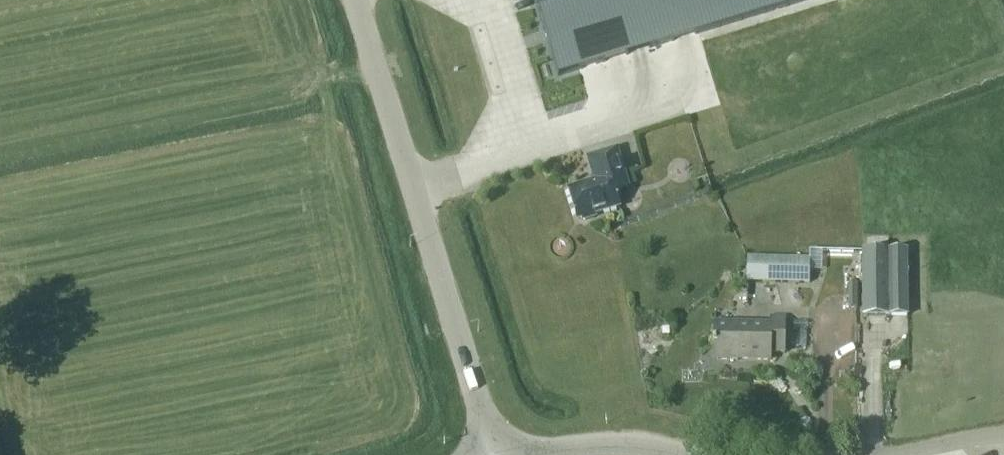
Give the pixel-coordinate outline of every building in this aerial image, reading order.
[(559,77),(561,76),(560,75),(805,0),(535,0),(559,77)] [(922,62),(939,52),(934,42),(917,52),(922,62)] [(588,158),(595,181),(568,189),(577,219),(581,218),(584,220),(594,217),(596,214),(619,207),(614,190),(628,185),(616,149),(588,158)] [(823,248),(822,257),(856,259),(856,250),(823,248)] [(862,250),(863,316),(907,315),(906,249),(862,250)] [(809,259),(747,257),(747,281),(809,282),(809,280),(818,280),(819,251),(809,250),(809,259)] [(714,359),(770,360),(770,353),(784,353),(785,316),(770,316),(770,324),(714,323),(714,359)]
